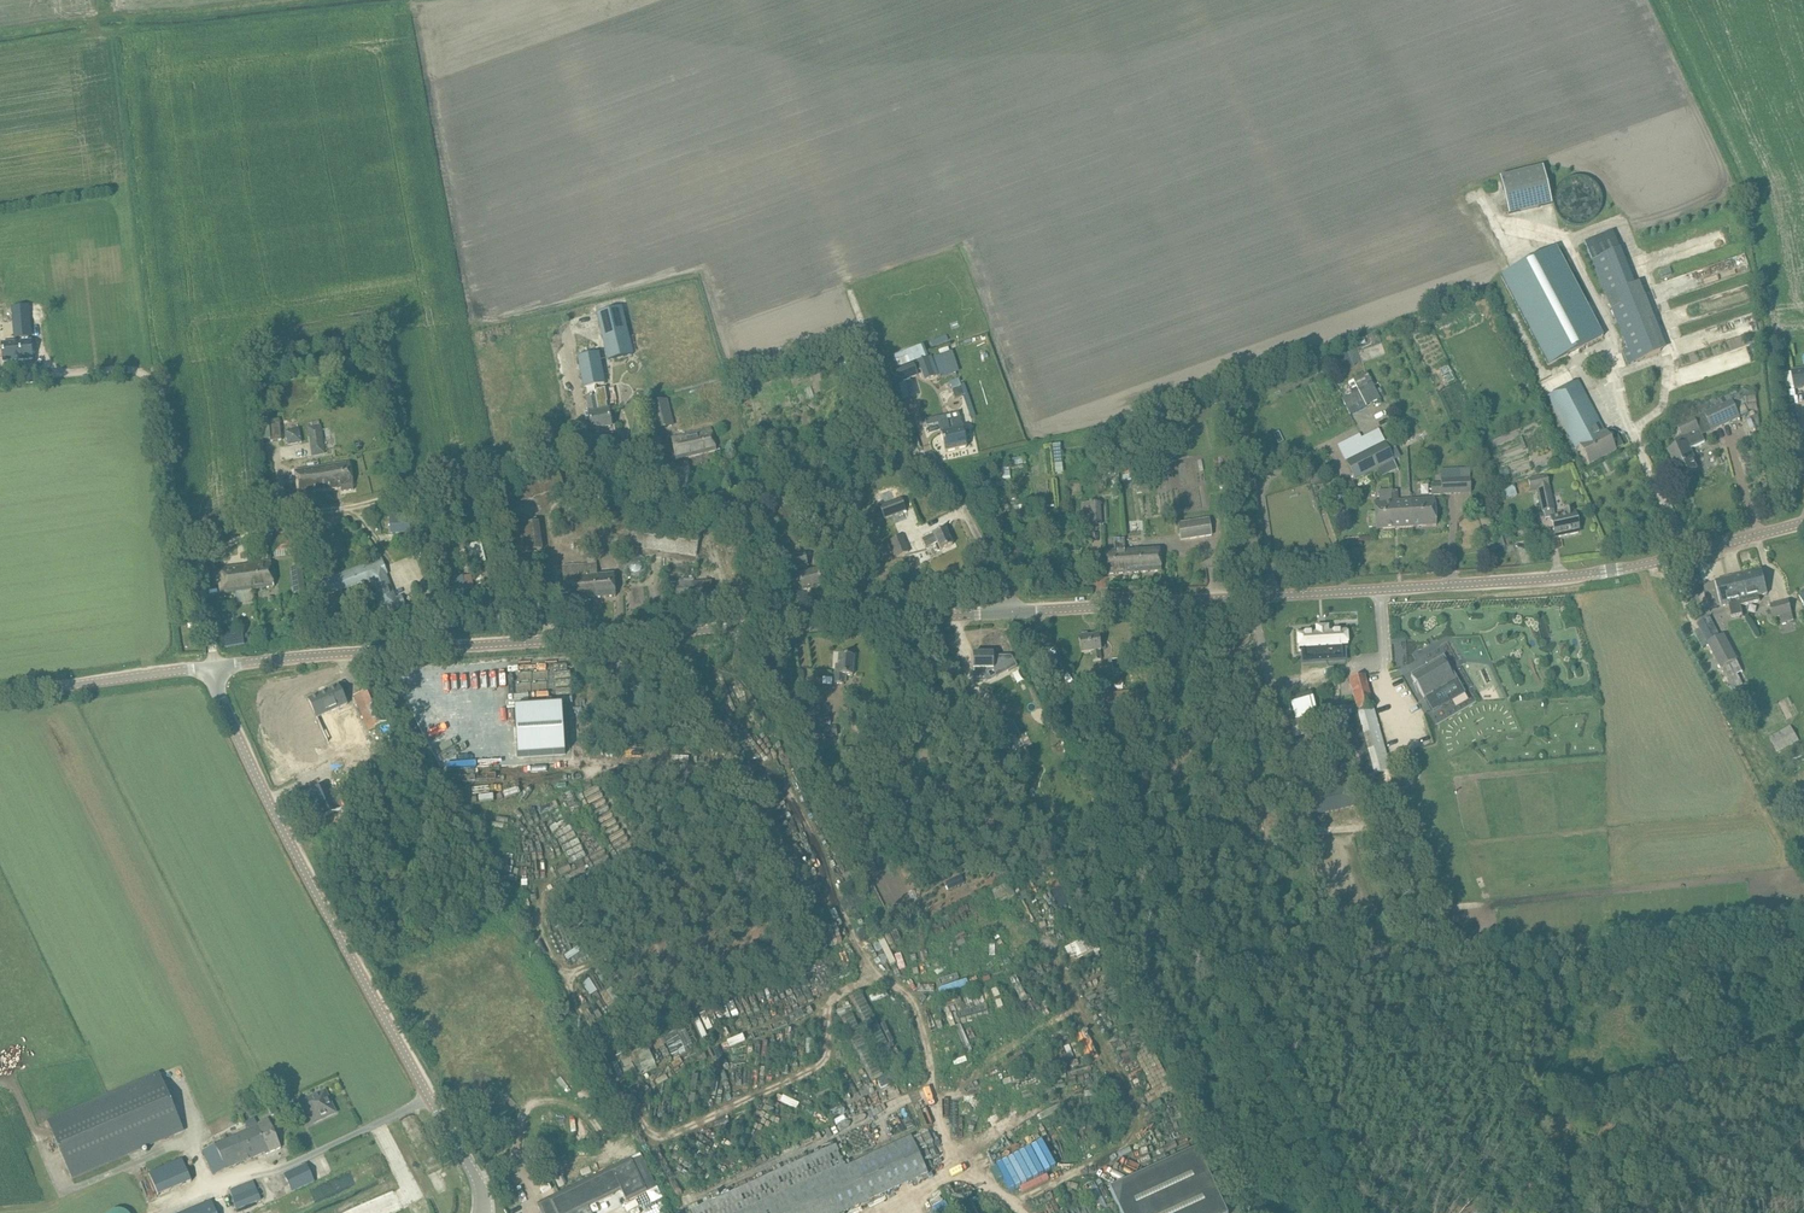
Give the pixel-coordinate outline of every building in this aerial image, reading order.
[(1509,214),(1551,204),(1542,167),(1500,178),(1509,214)] [(1557,189),(1555,195),(1554,201),(1555,208),(1558,214),(1562,219),(1568,223),(1574,225),(1581,225),(1587,224),(1593,220),(1598,215),(1601,209),(1602,203),(1601,196),(1599,190),(1595,184),(1590,181),(1584,178),(1578,177),(1572,178),(1566,181),(1561,184),(1557,189)] [(1590,241),(1585,243),(1607,297),(1611,295),(1616,306),(1614,307),(1635,361),(1662,351),(1640,297),(1639,297),(1620,249),(1619,249),(1613,233),(1590,241)] [(1556,248),(1501,277),(1548,366),(1603,337),(1556,248)] [(1708,297),(1713,313),(1747,302),(1742,286),(1708,297)] [(621,308),(597,314),(609,361),(633,355),(621,308)] [(2,344),(3,349),(4,361),(32,359),(31,341),(30,334),(19,335),(20,342),(2,344)] [(897,369),(918,361),(925,380),(938,375),(931,356),(926,358),(921,346),(892,357),(897,369)] [(939,378),(958,372),(952,351),(933,356),(939,378)] [(586,388),(606,385),(601,356),(581,359),(586,388)] [(902,381),(913,377),(919,375),(914,363),(897,369),(902,381)] [(1286,369),(1280,371),(1282,378),(1289,376),(1286,369)] [(1793,374),(1797,390),(1803,389),(1803,372),(1793,374)] [(1261,380),(1263,387),(1271,384),(1269,382),(1271,381),(1270,377),(1268,378),(1268,377),(1261,380)] [(1359,411),(1356,406),(1369,399),(1368,397),(1376,393),(1368,377),(1364,379),(1363,377),(1354,381),(1359,391),(1341,399),(1347,410),(1350,415),(1359,411)] [(958,379),(949,381),(952,389),(961,386),(971,418),(975,417),(964,384),(960,385),(958,379)] [(1606,432),(1605,433),(1578,381),(1548,396),(1575,449),(1580,447),(1589,465),(1616,450),(1606,432)] [(1742,397),(1705,414),(1713,430),(1740,417),(1749,413),(1749,411),(1758,409),(1756,395),(1742,397)] [(611,427),(609,415),(608,410),(599,412),(596,396),(586,397),(592,431),(611,427)] [(667,428),(665,418),(670,417),(666,400),(650,405),(656,430),(667,428)] [(966,448),(965,442),(962,429),(960,418),(939,423),(945,452),(966,448)] [(1705,442),(1702,435),(1694,419),(1678,426),(1683,436),(1674,440),(1677,447),(1668,451),(1675,466),(1673,467),(1679,478),(1697,470),(1693,460),(1695,460),(1690,449),(1705,442)] [(269,421),(271,442),(282,441),(279,420),(269,421)] [(319,421),(307,424),(308,429),(307,429),(312,457),(326,454),(321,426),(320,426),(319,421)] [(288,445),(302,443),(299,429),(285,432),(288,445)] [(716,451),(713,439),(711,429),(671,438),(676,460),(716,451)] [(1362,438),(1375,465),(1377,469),(1400,457),(1391,439),(1384,442),(1378,430),(1362,438)] [(1377,469),(1375,465),(1362,438),(1361,439),(1362,441),(1355,445),(1351,438),(1345,441),(1349,448),(1340,452),(1354,481),(1377,469)] [(316,489),(320,489),(340,488),(341,492),(354,490),(349,463),(295,471),(298,495),(310,493),(310,489),(316,489)] [(796,463),(779,466),(782,479),(798,476),(796,463)] [(1132,466),(1124,467),(1125,475),(1123,476),(1123,482),(1131,482),(1131,475),(1133,475),(1132,466)] [(1309,482),(1321,477),(1318,469),(1306,473),(1309,482)] [(1470,469),(1440,470),(1440,484),(1431,484),(1432,496),(1470,493),(1470,469)] [(1501,477),(1509,475),(1508,469),(1499,471),(1501,477)] [(1135,480),(1137,493),(1143,492),(1149,492),(1149,490),(1145,470),(1138,471),(1139,479),(1135,480)] [(1233,488),(1230,470),(1216,473),(1220,491),(1233,488)] [(1539,495),(1542,512),(1553,510),(1550,493),(1549,493),(1548,487),(1549,487),(1547,475),(1528,480),(1530,492),(1538,490),(1539,495)] [(1513,485),(1499,489),(1503,500),(1517,495),(1513,485)] [(1392,491),(1394,528),(1413,527),(1412,500),(1398,501),(1397,490),(1392,491)] [(1375,502),(1375,517),(1376,529),(1394,528),(1392,491),(1379,491),(1379,502),(1375,502)] [(885,519),(905,511),(901,499),(880,506),(885,519)] [(1435,499),(1412,500),(1413,527),(1436,526),(1435,499)] [(884,520),(879,508),(878,503),(867,506),(873,523),(884,520)] [(1101,503),(1081,504),(1082,526),(1102,525),(1101,503)] [(542,551),(539,523),(536,518),(519,522),(513,504),(495,511),(502,534),(513,529),(519,555),(542,551)] [(559,510),(561,515),(569,511),(566,506),(559,510)] [(1553,534),(1555,535),(1555,538),(1579,533),(1578,532),(1574,512),(1573,512),(1573,510),(1564,512),(1564,514),(1551,517),(1553,529),(1552,530),(1553,534)] [(477,534),(475,519),(462,521),(464,535),(465,535),(465,538),(468,537),(467,536),(477,534)] [(1178,524),(1178,528),(1180,540),(1212,535),(1209,519),(1178,524)] [(619,535),(617,544),(696,556),(700,530),(633,521),(631,537),(619,535)] [(396,525),(396,533),(409,533),(409,545),(422,545),(422,552),(438,552),(439,526),(396,525)] [(922,539),(922,540),(925,548),(937,542),(941,550),(952,545),(945,529),(922,539)] [(290,535),(273,537),(270,532),(256,539),(260,546),(272,539),(274,551),(292,549),(290,535)] [(889,560),(896,557),(908,552),(902,537),(889,542),(890,542),(883,545),(889,560)] [(577,548),(579,555),(590,552),(589,545),(586,545),(585,540),(573,543),(574,549),(577,548)] [(1139,561),(1140,573),(1161,571),(1160,550),(1124,552),(1125,562),(1139,561)] [(1104,553),(1105,563),(1105,575),(1140,573),(1139,561),(1125,562),(1124,552),(1104,553)] [(822,586),(819,574),(818,572),(808,575),(803,554),(785,558),(788,571),(797,569),(803,591),(822,586)] [(380,559),(307,588),(313,601),(369,579),(382,614),(405,606),(401,596),(395,599),(380,559)] [(552,586),(553,589),(553,601),(565,600),(565,601),(616,597),(615,585),(614,574),(598,576),(596,559),(589,559),(589,565),(563,567),(565,585),(552,586)] [(250,565),(253,590),(274,587),(271,562),(250,565)] [(226,594),(237,592),(239,603),(255,601),(253,590),(250,565),(214,569),(216,586),(225,585),(226,594)] [(301,567),(291,568),(293,585),(296,585),(297,592),(304,591),(301,567)] [(176,590),(192,583),(187,571),(171,577),(176,590)] [(1762,571),(1734,577),(1742,614),(1743,614),(1741,606),(1760,601),(1759,597),(1767,595),(1765,582),(1762,571)] [(448,594),(462,590),(459,577),(444,581),(448,594)] [(1710,609),(1722,606),(1729,604),(1732,617),(1742,614),(1734,577),(1716,582),(1716,583),(1705,586),(1710,609)] [(1792,613),(1796,613),(1793,600),(1770,605),(1773,619),(1780,618),(1782,624),(1794,621),(1792,613)] [(1710,619),(1698,625),(1707,644),(1709,644),(1720,638),(1710,619)] [(1308,631),(1298,632),(1299,645),(1299,651),(1302,651),(1302,654),(1314,653),(1315,661),(1324,660),(1322,627),(1314,628),(1314,631),(1308,631)] [(1331,627),(1322,627),(1324,660),(1333,660),(1333,652),(1345,651),(1345,648),(1347,648),(1346,630),(1346,629),(1331,630),(1331,627)] [(1081,638),(1079,638),(1081,654),(1091,652),(1093,662),(1101,660),(1099,651),(1100,651),(1098,635),(1088,637),(1088,635),(1087,634),(1082,635),(1081,636),(1081,638)] [(242,635),(222,639),(224,649),(244,645),(242,635)] [(1707,644),(1720,669),(1736,660),(1737,660),(1724,636),(1720,638),(1709,644),(1707,644)] [(993,671),(993,666),(993,654),(974,654),(974,671),(975,671),(975,679),(984,679),(984,671),(993,671)] [(853,677),(853,668),(854,656),(839,655),(838,665),(836,665),(835,684),(844,685),(845,676),(853,677)] [(1455,679),(1443,659),(1412,676),(1411,676),(1424,698),(1424,697),(1455,679)] [(1014,677),(1017,677),(1018,662),(999,661),(998,668),(1014,669),(1014,677)] [(1373,706),(1367,682),(1370,682),(1368,674),(1363,675),(1364,676),(1348,679),(1357,709),(1351,710),(1351,712),(1358,710),(1373,706)] [(315,697),(308,700),(317,719),(347,705),(345,701),(338,686),(315,697)] [(354,696),(358,708),(368,730),(387,722),(373,688),(354,696)] [(1291,729),(1319,720),(1310,692),(1283,700),(1291,729)] [(822,715),(820,706),(804,709),(805,718),(822,715)] [(1369,776),(1390,770),(1373,706),(1358,710),(1351,712),(1353,717),(1356,716),(1357,722),(1354,723),(1369,776)] [(565,754),(562,707),(515,710),(518,757),(565,754)] [(831,725),(829,715),(804,719),(806,730),(831,725)] [(441,752),(459,746),(448,716),(430,722),(441,752)] [(363,744),(359,735),(355,723),(331,733),(340,754),(363,744)] [(1010,756),(1023,749),(1009,724),(997,730),(1010,756)] [(808,742),(837,737),(835,726),(806,732),(808,742)] [(1769,738),(1777,752),(1777,753),(1799,741),(1791,726),(1769,738)] [(1310,815),(1350,808),(1346,783),(1306,790),(1310,815)] [(311,823),(343,809),(339,799),(331,802),(324,784),(311,791),(299,796),(311,823)] [(871,862),(867,853),(857,858),(863,867),(871,862)] [(1064,948),(1071,962),(1091,952),(1083,938),(1064,948)] [(582,982),(589,995),(597,990),(590,978),(582,982)] [(876,1025),(862,996),(835,1010),(851,1044),(857,1041),(855,1036),(876,1025)] [(1075,1035),(1088,1062),(1099,1056),(1086,1030),(1075,1035)] [(729,1046),(745,1041),(744,1036),(727,1040),(729,1046)] [(724,1101),(727,1072),(720,1071),(717,1101),(724,1101)] [(159,1073),(117,1091),(118,1093),(48,1123),(71,1177),(183,1129),(159,1073)] [(891,1075),(878,1081),(881,1088),(894,1082),(891,1075)] [(305,1104),(295,1109),(299,1117),(309,1113),(314,1123),(336,1113),(325,1091),(304,1101),(305,1104)] [(838,1100),(825,1105),(828,1113),(841,1107),(838,1100)] [(308,1114),(301,1118),(307,1128),(313,1125),(308,1114)] [(265,1155),(270,1153),(281,1148),(268,1119),(257,1124),(255,1119),(245,1123),(248,1131),(215,1145),(202,1151),(214,1175),(226,1170),(227,1170),(265,1153),(265,1155)] [(853,1164),(843,1142),(690,1212),(841,1212),(928,1173),(911,1137),(853,1164)] [(1043,1142),(1000,1161),(1012,1188),(1055,1170),(1043,1142)] [(1052,1153),(1058,1165),(1063,1162),(1057,1151),(1052,1153)] [(1118,1212),(1219,1212),(1196,1154),(1108,1188),(1118,1212)] [(632,1161),(631,1159),(549,1199),(538,1204),(542,1212),(591,1212),(588,1208),(621,1191),(627,1202),(647,1192),(646,1191),(655,1187),(641,1156),(632,1161)] [(436,1158),(423,1166),(427,1174),(441,1166),(436,1158)] [(158,1196),(191,1182),(182,1159),(149,1174),(158,1196)] [(292,1193),(315,1182),(306,1164),(284,1175),(292,1193)] [(256,1189),(232,1198),(236,1210),(261,1200),(256,1189)] [(347,1212),(379,1212),(388,1209),(389,1210),(403,1204),(398,1192),(347,1212)] [(211,1200),(181,1212),(216,1212),(211,1200)]
